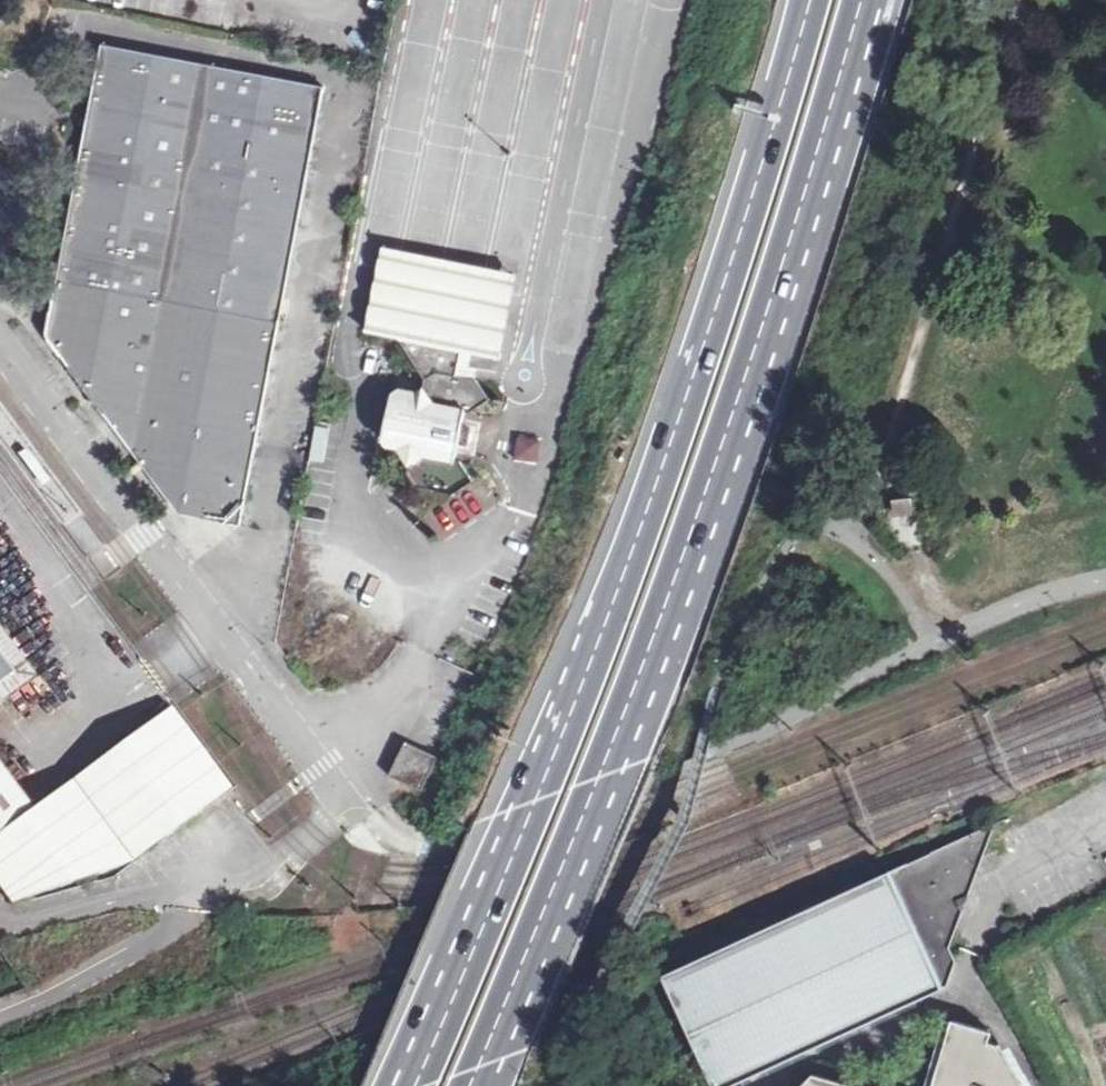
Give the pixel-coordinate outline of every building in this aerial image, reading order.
[(7,15),(10,8),(10,0),(0,0),(0,18),(7,15)] [(91,99),(45,334),(179,514),(240,524),(324,87),(101,44),(91,99)] [(499,358),(518,273),(384,249),(369,332),(400,338),(425,376),(423,391),(414,394),(398,391),(390,396),(381,436),(389,445),(396,446),(409,463),(407,472),(416,485),(454,493),(474,480),(460,459),(455,458),(466,410),(473,411),(492,397),(479,379),(457,375),(462,350),(499,358)] [(517,434),(511,458),(536,464),(542,439),(517,434)] [(26,448),(18,455),(42,487),(51,481),(26,448)] [(912,498),(892,500),(894,514),(914,512),(912,498)] [(13,670),(0,653),(0,681),(13,670)] [(0,835),(0,889),(10,902),(133,862),(231,787),(170,708),(0,835)] [(435,757),(404,742),(390,775),(421,789),(435,757)] [(30,806),(0,765),(0,828),(30,806)] [(664,976),(703,1060),(715,1085),(722,1085),(943,981),(954,960),(942,933),(955,926),(948,910),(964,901),(956,886),(972,878),(964,863),(982,853),(989,833),(986,827),(664,976)] [(951,1019),(932,1085),(1025,1085),(1023,1084),(1002,1044),(989,1042),(991,1031),(951,1019)] [(813,1074),(800,1085),(856,1085),(813,1074)]
